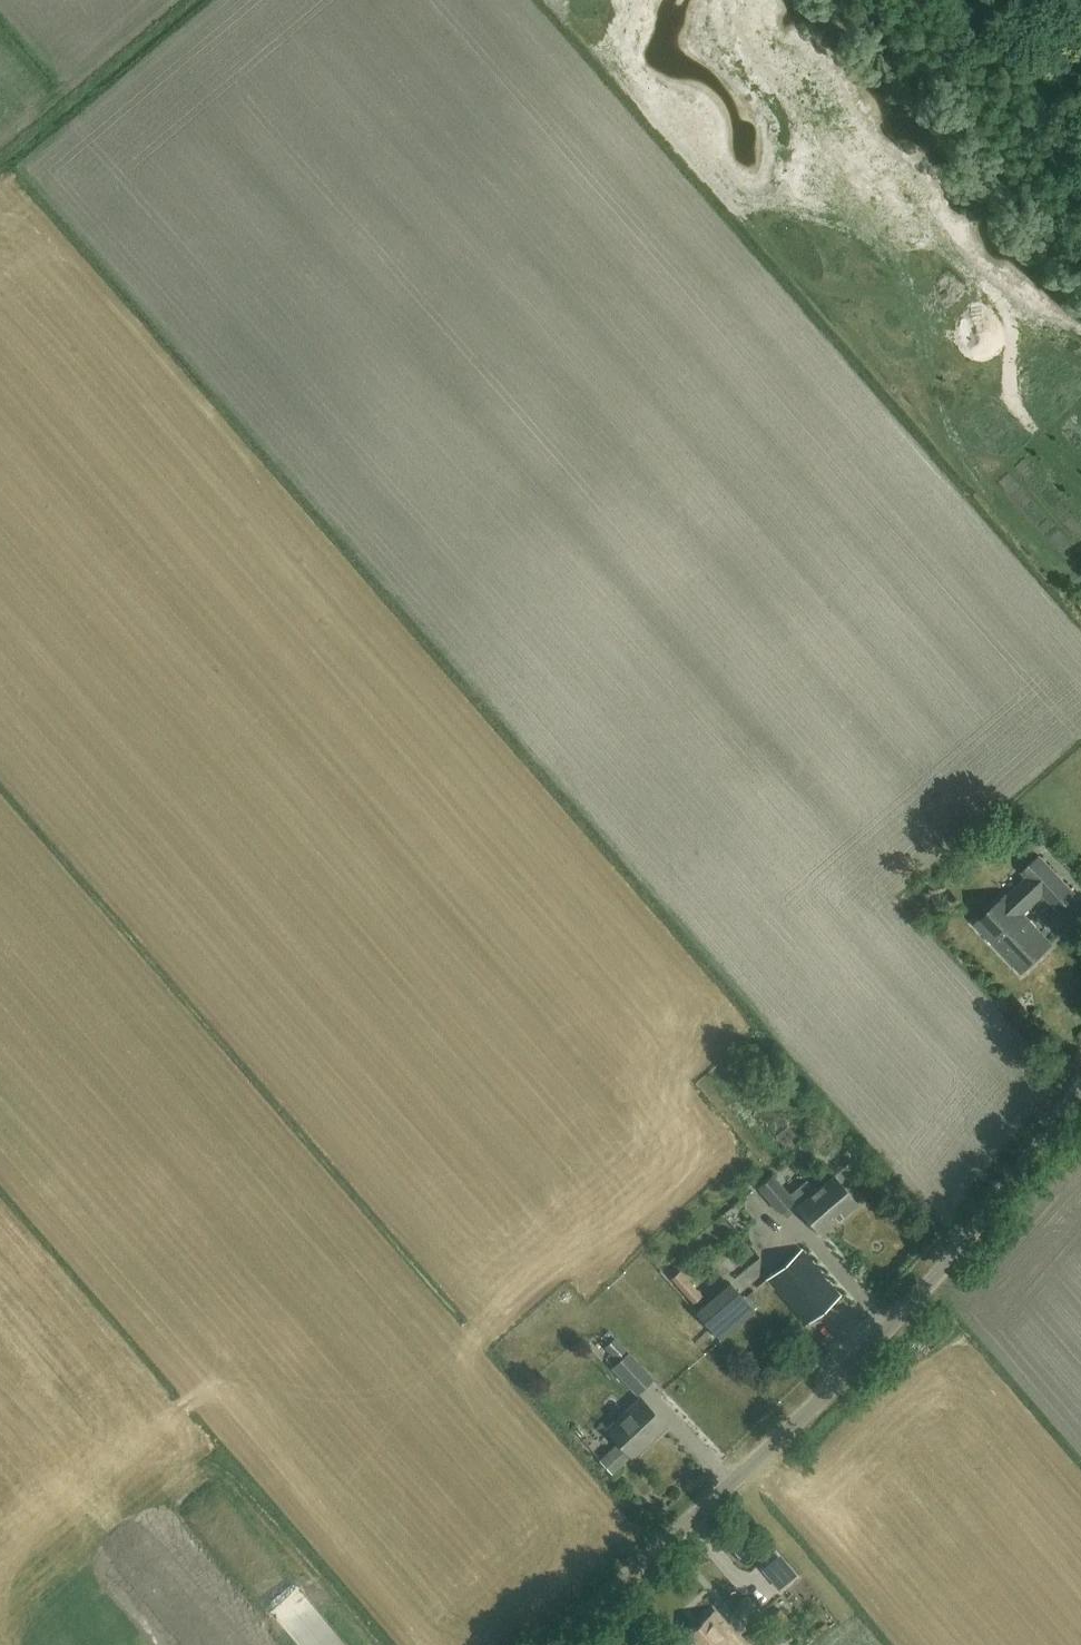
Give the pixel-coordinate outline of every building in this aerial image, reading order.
[(1007,896),(1007,895),(976,924),(1021,972),(1052,943),(1024,913),(1044,895),(1059,911),(1077,894),(1040,856),(1022,872),(1027,877),(1007,896)] [(819,1233),(855,1202),(833,1177),(816,1192),(806,1180),(789,1195),(773,1176),(759,1187),(779,1212),(792,1201),(819,1233)] [(806,1324),(840,1295),(839,1295),(801,1250),(767,1278),(806,1323),(806,1324)] [(693,1304),(702,1296),(680,1270),(670,1278),(693,1304)] [(719,1339),(753,1310),(729,1281),(694,1310),(719,1339)] [(605,1346),(616,1358),(626,1349),(615,1337),(605,1346)] [(612,1367),(624,1380),(637,1393),(653,1378),(629,1351),(612,1367)] [(631,1456),(643,1444),(665,1424),(641,1398),(607,1429),(631,1456)] [(780,1626),(788,1619),(780,1609),(772,1616),(780,1626)] [(714,1611),(681,1640),(685,1644),(744,1644),(714,1611)] [(195,1644),(198,1644),(220,1639),(213,1614),(188,1621),(195,1644)]
